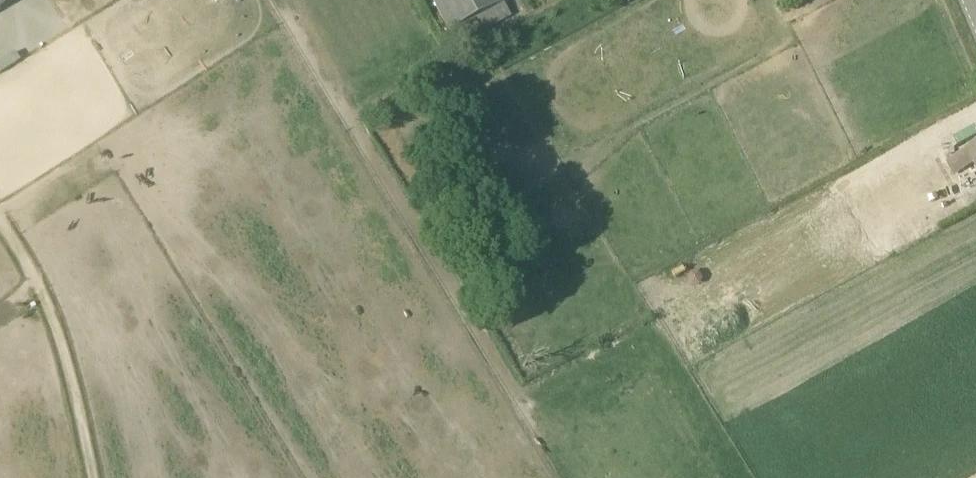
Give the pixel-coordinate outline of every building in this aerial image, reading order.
[(449,31),(462,24),(469,38),(511,16),(504,2),(505,2),(504,0),(433,0),(449,31)] [(948,160),(955,173),(974,163),(975,167),(975,145),(948,160)]
